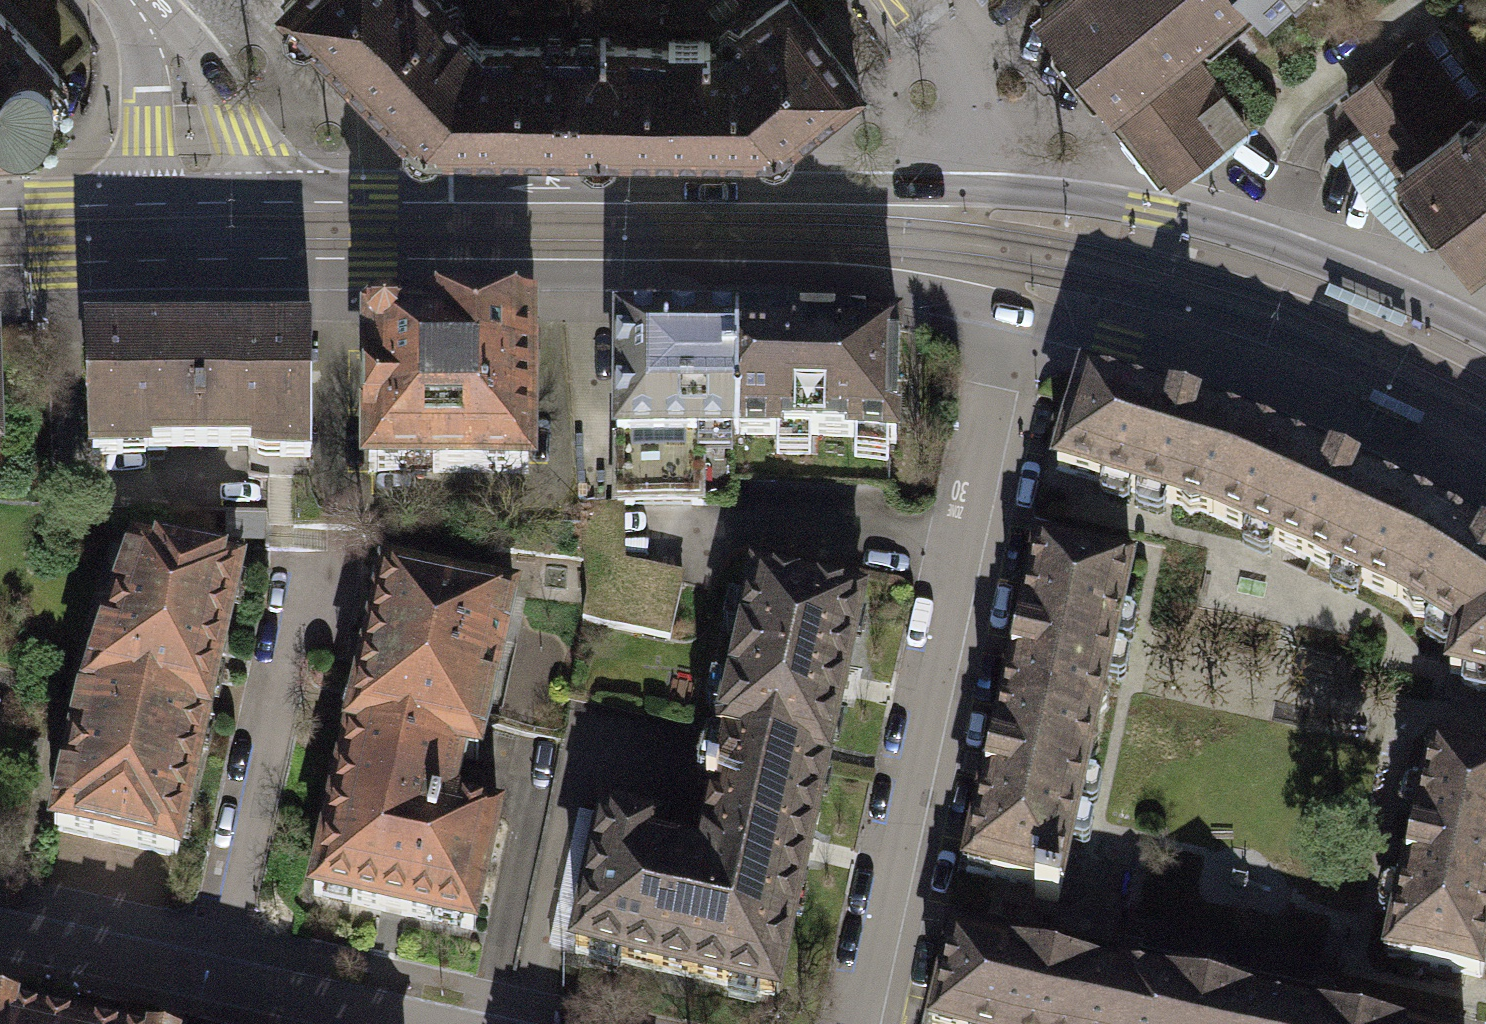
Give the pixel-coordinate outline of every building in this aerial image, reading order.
[(568,0),(285,0),(419,138),(568,139),(568,0)] [(568,139),(773,140),(854,76),(795,0),(568,0),(568,139)] [(1180,43),(1234,0),(1051,0),(1041,8),(1111,95),(1180,43)] [(0,11),(0,147),(31,146),(60,71),(0,11)] [(1462,134),(1477,124),(1414,38),(1345,88),(1399,163),(1454,123),(1462,134)] [(1244,124),(1180,43),(1111,95),(1176,177),(1244,124)] [(1477,124),(1462,134),(1454,123),(1399,163),(1467,256),(1485,242),(1485,117),(1477,124)] [(529,322),(384,322),(369,336),(368,469),(529,470),(529,322)] [(736,481),(737,323),(617,323),(616,499),(624,499),(736,500),(736,481)] [(896,445),(897,324),(737,323),(736,481),(884,482),(884,445),(896,445)] [(284,339),(90,341),(91,451),(283,449),(310,449),(309,339),(284,339)] [(1197,511),(1210,516),(1244,424),(1082,374),(1054,467),(1180,506),(1186,515),(1197,511)] [(1210,516),(1397,599),(1443,514),(1244,424),(1210,516)] [(616,499),(578,499),(585,595),(581,619),(669,638),(682,578),(623,564),(624,499),(616,499)] [(1397,599),(1408,605),(1411,616),(1425,615),(1454,635),(1446,672),(1485,681),(1485,541),(1443,514),(1397,599)] [(1130,563),(1035,542),(1000,707),(1094,727),(1098,712),(1105,705),(1101,695),(1130,563)] [(241,569),(135,544),(85,686),(207,715),(241,569)] [(382,569),(346,728),(458,753),(476,757),(513,599),(382,569)] [(724,740),(826,762),(861,601),(752,578),(717,739),(724,740)] [(207,715),(85,686),(53,823),(175,852),(207,715)] [(1094,727),(1000,707),(964,870),(1059,891),(1073,825),(1087,760),(1095,751),(1091,742),(1094,727)] [(458,753),(346,728),(308,893),(473,931),(499,815),(447,803),(458,753)] [(728,917),(789,930),(826,762),(724,740),(698,862),(706,864),(700,891),(732,898),(728,917)] [(1431,746),(1384,957),(1478,978),(1485,941),(1485,758),(1431,746)] [(775,996),(789,930),(728,917),(732,898),(700,891),(706,864),(698,862),(655,853),(660,829),(605,818),(575,952),(775,996)] [(1135,839),(1073,825),(1059,891),(1052,924),(1113,937),(1135,839)] [(950,938),(931,1023),(1109,1023),(1119,975),(950,938)] [(1119,975),(1109,1023),(1284,1023),(1288,1006),(1120,970),(1119,975)] [(1288,1006),(1284,1023),(1374,1023),(1288,1006)] [(0,1011),(0,1023),(61,1023),(0,1011)]
